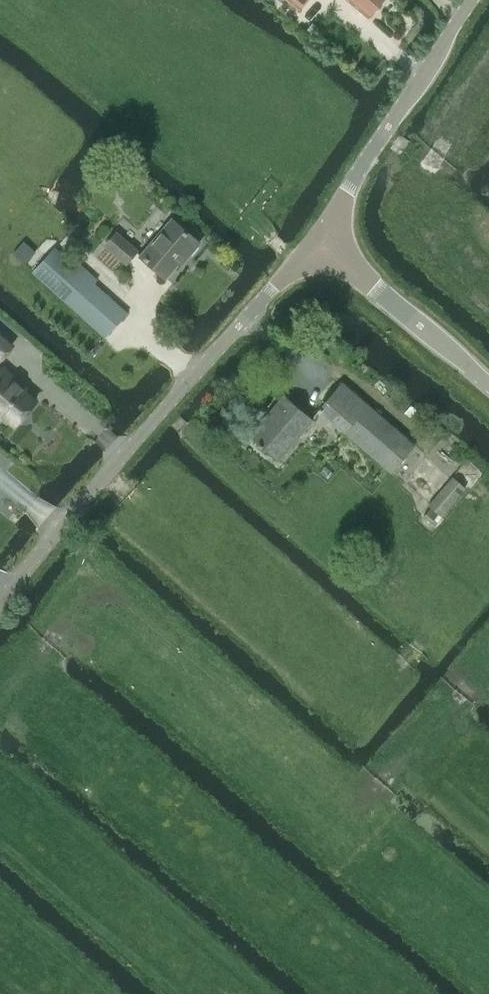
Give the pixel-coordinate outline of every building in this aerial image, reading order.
[(298,9),(307,0),(288,0),(298,9)] [(368,17),(382,0),(348,0),(368,17)] [(313,33),(318,28),(312,23),(308,29),(313,33)] [(141,256),(165,277),(185,254),(187,256),(198,242),(172,220),(141,256)] [(116,230),(105,243),(107,245),(126,262),(128,263),(139,250),(116,230)] [(105,336),(126,313),(55,248),(33,272),(105,336)] [(15,344),(0,331),(0,361),(15,344)] [(2,418),(15,428),(39,399),(26,389),(29,386),(3,364),(0,367),(0,421),(2,418)] [(391,472),(415,445),(342,383),(319,410),(391,472)] [(278,458),(312,419),(285,396),(251,435),(278,458)] [(436,522),(466,488),(452,476),(428,505),(431,508),(423,517),(431,523),(433,520),(436,522)]
